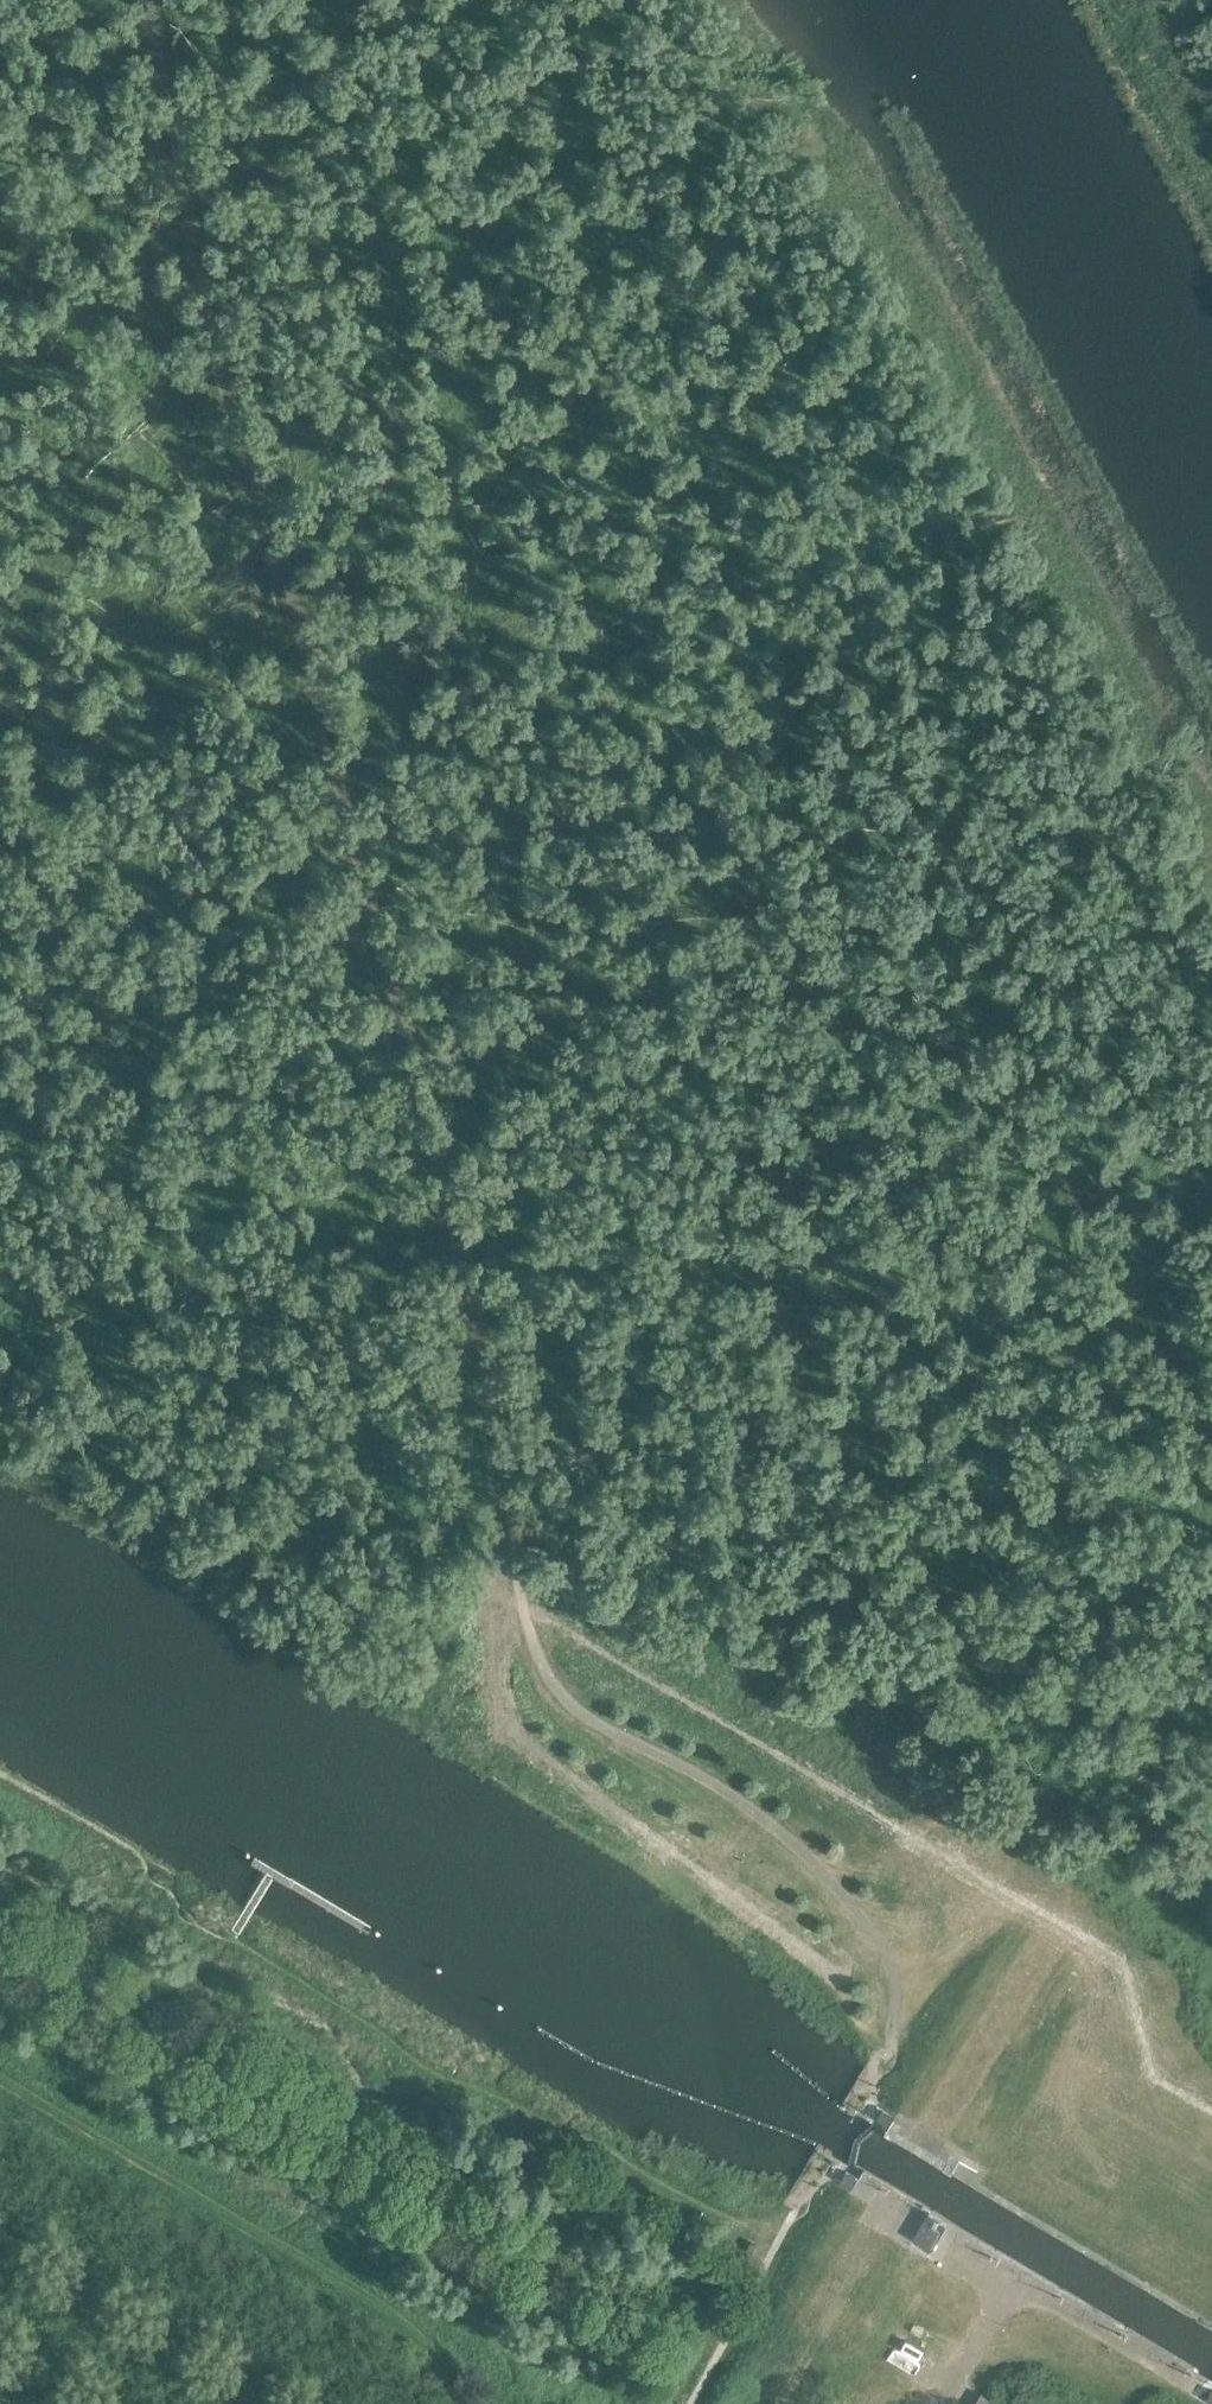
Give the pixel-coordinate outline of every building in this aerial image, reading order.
[(889,2128),(893,2121),(895,2118),(883,2110),(877,2120),(889,2128)] [(840,2182),(852,2189),(858,2179),(846,2172),(840,2182)] [(947,2223),(929,2212),(925,2218),(913,2239),(931,2250),(947,2223)] [(981,2394),(976,2403),(997,2403),(981,2394)]
